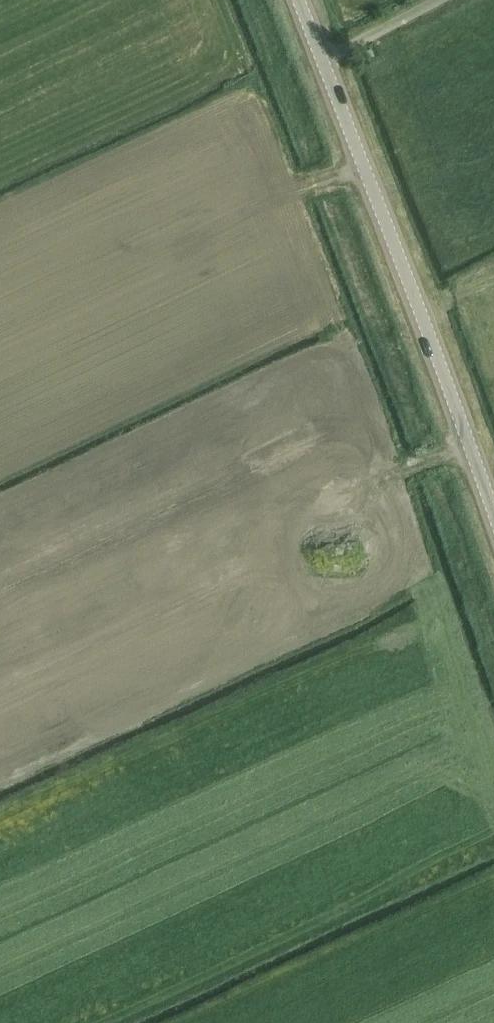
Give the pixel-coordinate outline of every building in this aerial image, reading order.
[(374,56),(371,50),(365,53),(367,59),(374,56)]
